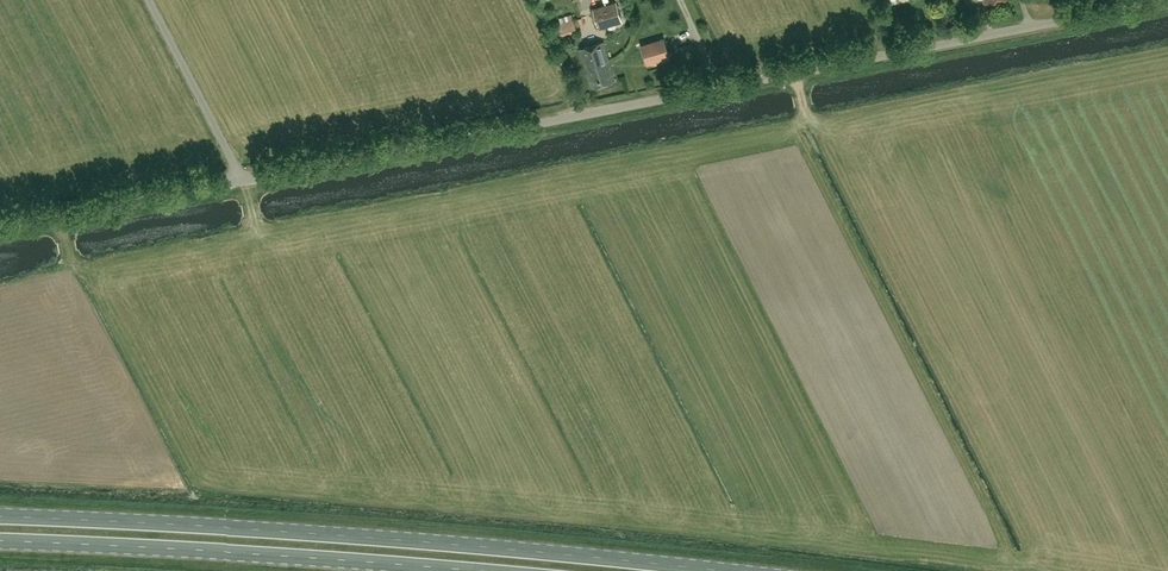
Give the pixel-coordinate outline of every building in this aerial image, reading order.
[(621,18),(616,1),(593,8),(598,25),(621,18)] [(576,19),(555,25),(558,36),(579,29),(576,19)] [(595,28),(597,36),(605,35),(603,26),(595,28)] [(669,55),(664,38),(641,44),(647,62),(669,55)] [(615,81),(606,54),(602,41),(580,48),(592,88),(615,81)]
